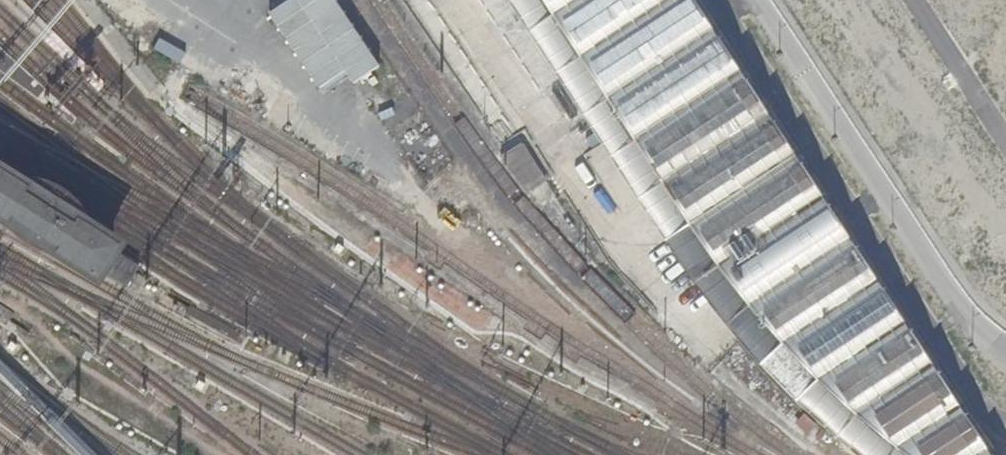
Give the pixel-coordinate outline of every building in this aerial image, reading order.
[(263,10),(317,100),(374,66),(335,0),(280,0),(263,10)] [(670,241),(674,238),(643,191),(664,178),(640,142),(620,156),(588,108),(609,94),(585,59),(565,72),(533,24),(554,11),(547,0),(500,0),(508,11),(670,241)] [(689,0),(547,0),(554,11),(533,24),(565,72),(585,59),(609,94),(588,108),(620,156),(640,142),(664,178),(643,191),(674,238),(670,241),(695,281),(706,274),(709,278),(717,273),(728,290),(734,286),(754,311),(785,347),(816,378),(849,410),(889,443),(906,454),(994,454),(689,0)] [(588,156),(605,183),(616,176),(598,150),(588,156)] [(123,280),(134,262),(0,177),(0,202),(123,280)] [(695,281),(735,332),(785,386),(829,428),(861,454),(906,454),(889,443),(849,410),(816,378),(785,347),(754,311),(734,286),(728,290),(717,273),(709,278),(706,274),(695,281)] [(186,314),(237,339),(241,331),(190,306),(186,314)] [(9,322),(13,315),(0,308),(0,317),(9,322)]
